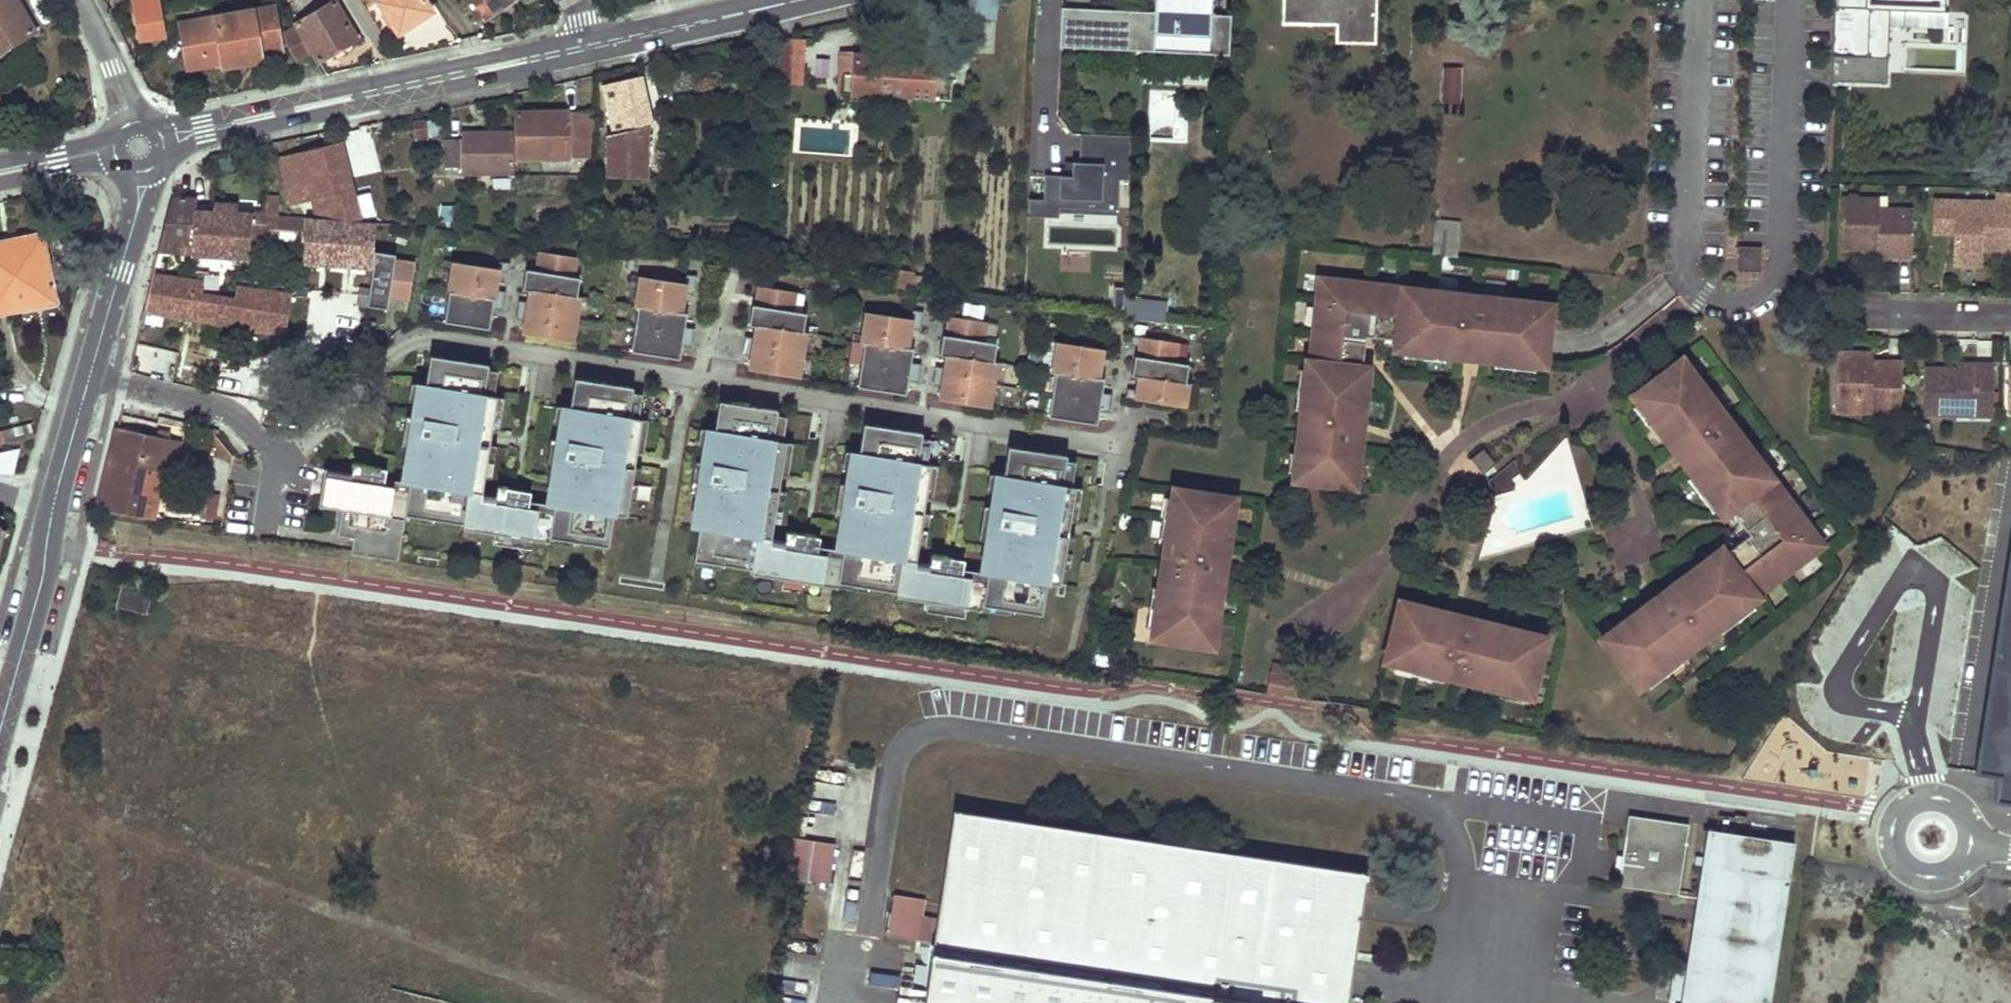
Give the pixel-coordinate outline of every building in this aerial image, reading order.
[(34,33),(15,0),(0,0),(0,52),(34,33)] [(140,41),(159,37),(153,0),(133,0),(140,41)] [(159,37),(164,37),(158,0),(153,0),(159,37)] [(431,12),(424,0),(368,0),(371,5),(377,1),(398,34),(431,12)] [(479,21),(511,0),(466,0),(479,21)] [(993,18),(993,0),(978,0),(978,18),(993,18)] [(1040,12),(1059,13),(1059,0),(1041,0),(1040,12)] [(1231,16),(1211,15),(1212,0),(1156,0),(1154,29),(1147,29),(1134,33),(1134,47),(1230,52),(1231,16)] [(1319,12),(1283,12),(1283,24),(1337,25),(1338,0),(1319,0),(1319,12)] [(1283,12),(1319,12),(1319,0),(1284,0),(1283,12)] [(1337,43),(1375,43),(1376,0),(1338,0),(1337,25),(1337,43)] [(1943,0),(1863,0),(1863,7),(1833,7),(1831,56),(1886,57),(1887,9),(1943,10),(1943,0)] [(334,3),(297,25),(298,27),(313,52),(319,62),(356,39),(334,3)] [(213,18),(220,64),(222,64),(223,68),(248,63),(247,56),(260,54),(281,50),(274,8),(213,18)] [(184,52),(187,70),(220,64),(213,18),(186,22),(191,51),(184,52)] [(184,52),(191,51),(186,22),(179,24),(184,52)] [(298,62),(313,52),(298,27),(286,34),(287,43),(298,62)] [(778,39),(776,71),(803,72),(805,41),(778,39)] [(247,56),(248,63),(261,61),(260,54),(247,56)] [(842,60),(840,94),(950,100),(953,60),(855,55),(855,60),(842,60)] [(1443,105),(1460,104),(1460,68),(1443,68),(1443,105)] [(640,76),(602,85),(612,133),(607,134),(606,177),(647,178),(650,126),(652,125),(640,76)] [(516,113),(516,159),(591,159),(594,112),(516,113)] [(461,132),(462,175),(513,175),(514,131),(461,132)] [(0,136),(0,141),(2,144),(9,142),(5,134),(0,136)] [(1099,199),(1099,215),(1118,215),(1119,180),(1129,181),(1131,136),(1080,134),(1078,162),(1072,162),(1071,176),(1044,175),(1043,199),(1028,198),(1027,216),(1058,217),(1059,197),(1099,199)] [(459,141),(442,141),(442,168),(458,168),(459,141)] [(272,160),(284,208),(353,191),(341,143),(272,160)] [(1995,193),(1995,202),(1933,201),(1933,233),(1948,233),(1948,224),(1954,224),(1954,233),(1954,263),(1982,264),(1983,249),(2010,249),(2010,193),(1995,193)] [(278,199),(266,198),(266,214),(266,215),(278,215),(278,199)] [(266,215),(266,214),(264,214),(264,223),(251,222),(251,218),(235,217),(227,208),(215,208),(215,216),(196,215),(197,205),(192,200),(171,199),(158,251),(248,255),(248,254),(268,256),(270,230),(305,233),(306,218),(278,215),(266,215)] [(1876,257),(1911,258),(1913,212),(1898,212),(1898,222),(1879,221),(1880,211),(1880,201),(1842,200),(1840,248),(1876,250),(1876,257)] [(1880,211),(1879,221),(1898,222),(1898,212),(1880,211)] [(302,262),(374,268),(377,223),(306,218),(305,233),(302,262)] [(1434,230),(1433,244),(1458,246),(1460,232),(1434,230)] [(57,303),(43,234),(13,240),(16,253),(6,255),(3,242),(0,243),(0,315),(57,303)] [(3,242),(6,255),(16,253),(13,240),(3,242)] [(1433,244),(1432,256),(1457,259),(1458,246),(1433,244)] [(1762,248),(1737,247),(1736,272),(1761,273),(1762,248)] [(531,290),(578,297),(580,278),(574,277),(577,257),(541,252),(538,271),(526,269),(523,289),(531,290)] [(510,263),(500,261),(499,269),(499,271),(509,272),(510,263)] [(453,262),(448,292),(504,301),(505,292),(496,290),(499,271),(499,269),(453,262)] [(887,270),(885,286),(911,291),(913,274),(887,270)] [(321,327),(326,302),(152,276),(149,290),(144,310),(276,330),(274,340),(284,342),(285,338),(328,347),(331,328),(321,327)] [(638,307),(681,313),(684,292),(695,293),(697,277),(686,276),(685,284),(641,277),(637,307),(638,307)] [(1297,473),(1295,483),(1355,489),(1359,449),(1351,448),(1353,434),(1361,435),(1368,367),(1361,365),(1365,336),(1395,339),(1394,346),(1404,347),(1425,349),(1425,353),(1447,355),(1492,360),(1514,363),(1514,359),(1535,362),(1545,363),(1552,303),(1483,296),(1482,303),(1469,301),(1470,295),(1338,280),(1337,292),(1317,290),(1308,369),(1305,390),(1302,390),(1300,411),(1297,431),(1295,452),(1299,452),(1297,473)] [(757,326),(804,332),(807,314),(792,312),(795,292),(760,287),(757,306),(752,305),(749,325),(757,326)] [(580,297),(578,297),(531,290),(529,303),(519,301),(516,319),(526,321),(524,335),(573,342),(580,297)] [(448,292),(444,322),(490,329),(493,309),(503,310),(504,301),(448,292)] [(1130,300),(1127,317),(1164,321),(1165,304),(1130,300)] [(964,305),(962,316),(983,320),(985,308),(964,305)] [(687,314),(681,313),(638,307),(632,351),(680,359),(682,345),(692,346),(694,329),(685,328),(687,314)] [(863,342),(866,342),(907,348),(910,327),(921,328),(923,312),(912,311),(911,319),(868,312),(863,342)] [(940,355),(947,356),(948,355),(995,362),(997,344),(983,342),(986,322),(950,317),(948,336),(943,335),(940,355)] [(806,332),(804,332),(757,326),(755,338),(745,337),(743,355),(752,356),(750,370),(799,378),(806,332)] [(1131,375),(1140,377),(1185,384),(1185,383),(1188,365),(1174,363),(1177,343),(1132,336),(1131,345),(1141,346),(1139,356),(1134,356),(1131,375)] [(907,348),(866,342),(858,387),(906,394),(908,380),(918,382),(920,364),(911,363),(913,349),(907,348)] [(1056,372),(1099,379),(1102,357),(1112,358),(1112,350),(1058,342),(1054,372),(1056,372)] [(1425,349),(1404,347),(1403,357),(1446,362),(1447,355),(1425,353),(1425,349)] [(1837,353),(1836,411),(1872,412),(1873,402),(1901,403),(1902,364),(1873,363),(1853,363),(1854,353),(1837,353)] [(1873,354),(1854,353),(1853,363),(1873,363),(1873,354)] [(996,362),(995,362),(948,355),(947,356),(946,369),(936,367),(933,385),(943,387),(941,401),(990,408),(996,362)] [(343,537),(355,539),(352,554),(399,562),(407,510),(434,514),(433,519),(465,524),(464,530),(550,543),(552,533),(578,537),(577,542),(609,547),(614,515),(628,517),(631,500),(627,499),(632,468),(636,468),(638,452),(635,451),(637,437),(640,437),(643,420),(630,418),(634,388),(576,379),(571,409),(485,395),(490,365),(431,356),(427,386),(422,385),(420,402),(416,401),(414,418),(416,419),(414,434),(411,433),(404,482),(386,479),(387,470),(355,465),(354,474),(325,470),(320,507),(343,511),(342,516),(346,516),(343,537)] [(1672,660),(1674,663),(1691,650),(1728,622),(1746,608),(1744,606),(1760,593),(1814,553),(1802,537),(1811,530),(1731,424),(1726,428),(1718,418),(1724,414),(1682,358),(1634,394),(1640,402),(1653,419),(1650,421),(1664,439),(1671,449),(1684,465),(1691,475),(1705,492),(1707,490),(1720,507),(1726,515),(1731,511),(1750,535),(1726,553),(1722,548),(1666,590),(1671,596),(1660,604),(1656,598),(1600,640),(1636,687),(1654,674),(1672,660)] [(1514,363),(1492,360),(1491,367),(1534,372),(1535,362),(1514,359),(1514,363)] [(1924,369),(1924,415),(1957,416),(1957,410),(1993,411),(1993,365),(1956,364),(1956,369),(1924,369)] [(1308,369),(1298,368),(1293,410),(1300,411),(1302,390),(1305,390),(1308,369)] [(1052,395),(1110,403),(1112,394),(1102,393),(1104,379),(1099,379),(1056,372),(1052,395)] [(1185,384),(1140,377),(1138,389),(1128,387),(1126,397),(1184,407),(1188,383),(1185,383),(1185,384)] [(1109,412),(1110,403),(1052,395),(1049,417),(1097,424),(1099,410),(1109,412)] [(779,411),(720,402),(716,430),(711,429),(708,446),(705,445),(703,462),(705,463),(703,478),(700,477),(693,526),(700,527),(696,556),(722,560),(721,565),(754,570),(753,576),(839,589),(841,578),(867,582),(866,588),(899,593),(898,598),(984,612),(985,601),(1012,605),(1011,610),(1043,615),(1048,583),(1062,585),(1064,568),(1061,567),(1066,536),(1069,537),(1072,520),(1069,519),(1071,505),(1074,505),(1077,488),(1063,486),(1068,456),(1010,447),(1005,477),(1000,476),(998,493),(994,492),(992,509),(995,510),(992,525),(989,525),(982,573),(964,570),(965,561),(933,556),(932,565),(917,563),(920,545),(916,545),(921,514),(924,514),(927,497),(924,497),(926,482),(929,483),(932,465),(919,463),(923,433),(865,424),(860,455),(856,454),(853,470),(850,470),(847,487),(850,487),(848,503),(845,502),(837,550),(820,548),(821,538),(788,533),(787,542),(772,540),(775,523),(772,522),(777,491),(780,492),(782,474),(779,474),(781,459),(785,460),(787,443),(774,441),(779,411)] [(1640,402),(1632,408),(1659,443),(1664,439),(1650,421),(1653,419),(1640,402)] [(1901,403),(1873,402),(1872,412),(1901,413),(1901,403)] [(154,520),(162,478),(164,463),(165,463),(169,439),(170,434),(159,431),(157,437),(117,428),(97,511),(154,520)] [(1297,431),(1291,430),(1286,472),(1297,473),(1299,452),(1295,452),(1297,431)] [(1361,435),(1353,434),(1351,448),(1359,449),(1361,435)] [(179,441),(169,439),(165,463),(164,463),(162,478),(172,480),(179,441)] [(1483,449),(1471,459),(1484,475),(1496,465),(1483,449)] [(14,475),(16,454),(0,453),(0,474),(14,475)] [(1515,459),(1488,481),(1493,496),(1515,490),(1509,483),(1520,474),(1515,459)] [(1705,492),(1691,475),(1686,479),(1712,514),(1720,507),(1707,490),(1705,492)] [(1227,567),(1237,498),(1178,489),(1177,499),(1174,520),(1170,519),(1167,540),(1160,588),(1157,609),(1160,610),(1157,630),(1156,640),(1214,649),(1225,580),(1217,579),(1219,566),(1227,567)] [(1174,520),(1177,499),(1166,498),(1160,539),(1167,540),(1170,519),(1174,520)] [(168,512),(166,522),(203,527),(204,516),(168,512)] [(337,547),(342,548),(343,537),(346,516),(342,516),(338,536),(337,547)] [(248,534),(250,523),(244,522),(239,526),(238,532),(248,534)] [(1811,530),(1802,537),(1814,553),(1823,546),(1811,530)] [(1967,770),(1998,777),(1994,801),(2010,804),(2010,534),(1967,770)] [(1227,567),(1219,566),(1217,579),(1225,580),(1227,567)] [(121,586),(116,606),(147,615),(152,594),(121,586)] [(1157,609),(1160,588),(1153,587),(1147,628),(1157,630),(1160,610),(1157,609)] [(1666,590),(1656,598),(1660,604),(1671,596),(1666,590)] [(1746,608),(1728,622),(1732,628),(1766,602),(1760,593),(1744,606),(1746,608)] [(1467,617),(1400,600),(1386,658),(1395,660),(1415,665),(1414,668),(1435,673),(1482,685),(1503,690),(1503,687),(1523,692),(1533,694),(1547,636),(1480,620),(1478,627),(1465,624),(1467,617)] [(1467,617),(1465,624),(1478,627),(1480,620),(1467,617)] [(1672,660),(1654,674),(1661,682),(1695,655),(1691,650),(1674,663),(1672,660)] [(1415,665),(1395,660),(1393,670),(1433,680),(1435,673),(1414,668),(1415,665)] [(1268,674),(1267,696),(1295,697),(1296,676),(1268,674)] [(1503,690),(1482,685),(1480,692),(1521,702),(1523,692),(1503,687),(1503,690)] [(1367,875),(954,812),(926,1002),(1348,1002),(1367,875)] [(1629,816),(1618,886),(1678,894),(1688,825),(1629,816)] [(1681,1002),(1769,1002),(1794,843),(1708,830),(1681,1002)] [(792,837),(785,877),(830,884),(836,845),(792,837)] [(923,918),(925,900),(893,896),(887,938),(933,945),(937,920),(923,918)] [(868,987),(895,991),(897,978),(870,974),(868,987)]
